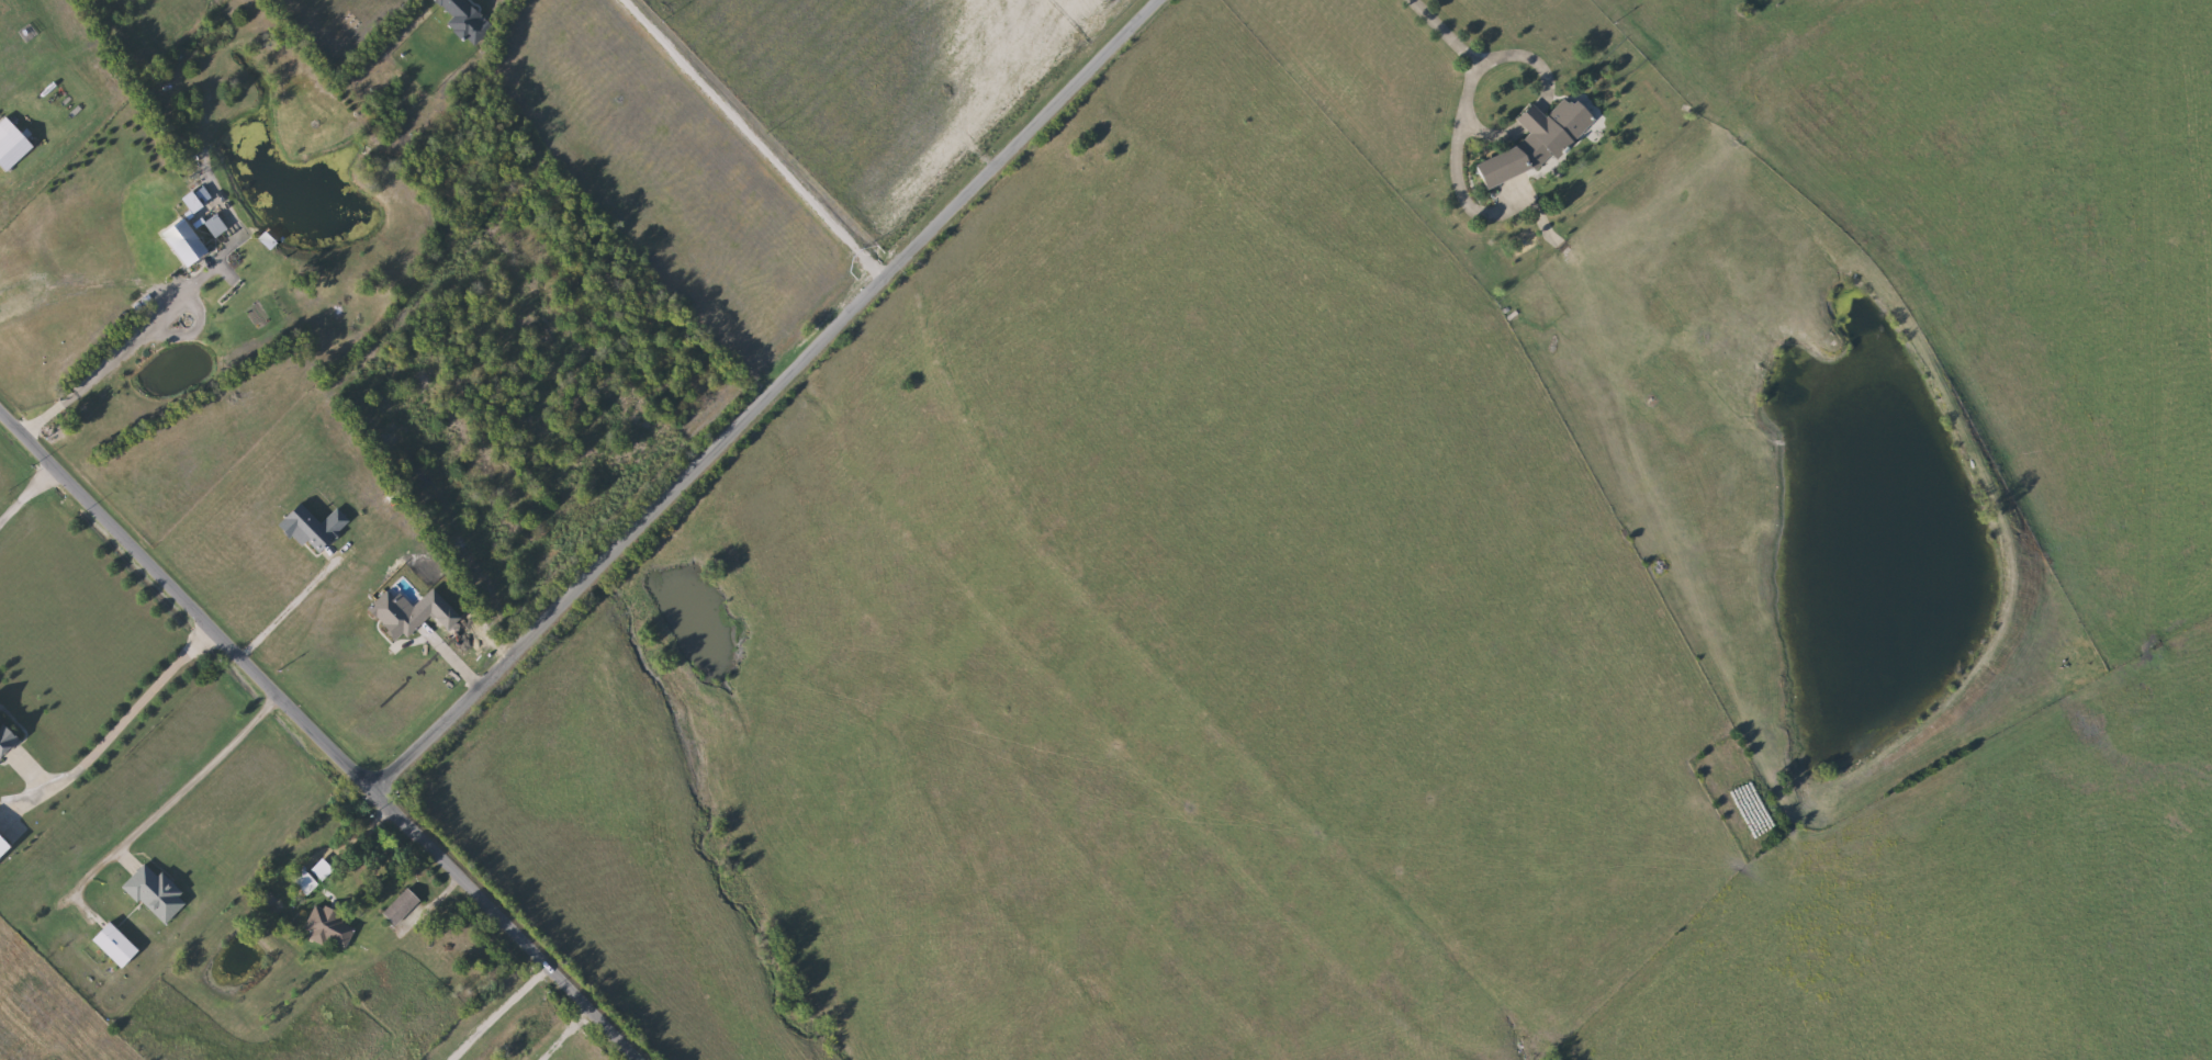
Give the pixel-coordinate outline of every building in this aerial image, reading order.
[(1479,166),(1518,150),(1532,136),(1531,133),(1519,122),(1536,106),(1549,120),(1569,100),(1575,98),(1599,122),(1560,161),(1554,156),(1542,168),(1528,173),(1527,176),(1489,191),(1479,166)] [(189,269),(165,235),(187,219),(211,253),(189,269)] [(22,742),(0,762),(0,718),(22,742)] [(13,848),(0,861),(0,835),(13,848)] [(313,871),(325,859),(336,871),(324,882),(313,871)] [(162,875),(191,901),(167,926),(125,888),(146,865),(159,877),(162,875)] [(292,879),(303,868),(321,884),(310,897),(292,879)] [(423,901),(397,926),(385,914),(409,889),(423,901)] [(124,970),(96,941),(112,924),(141,952),(124,970)]
